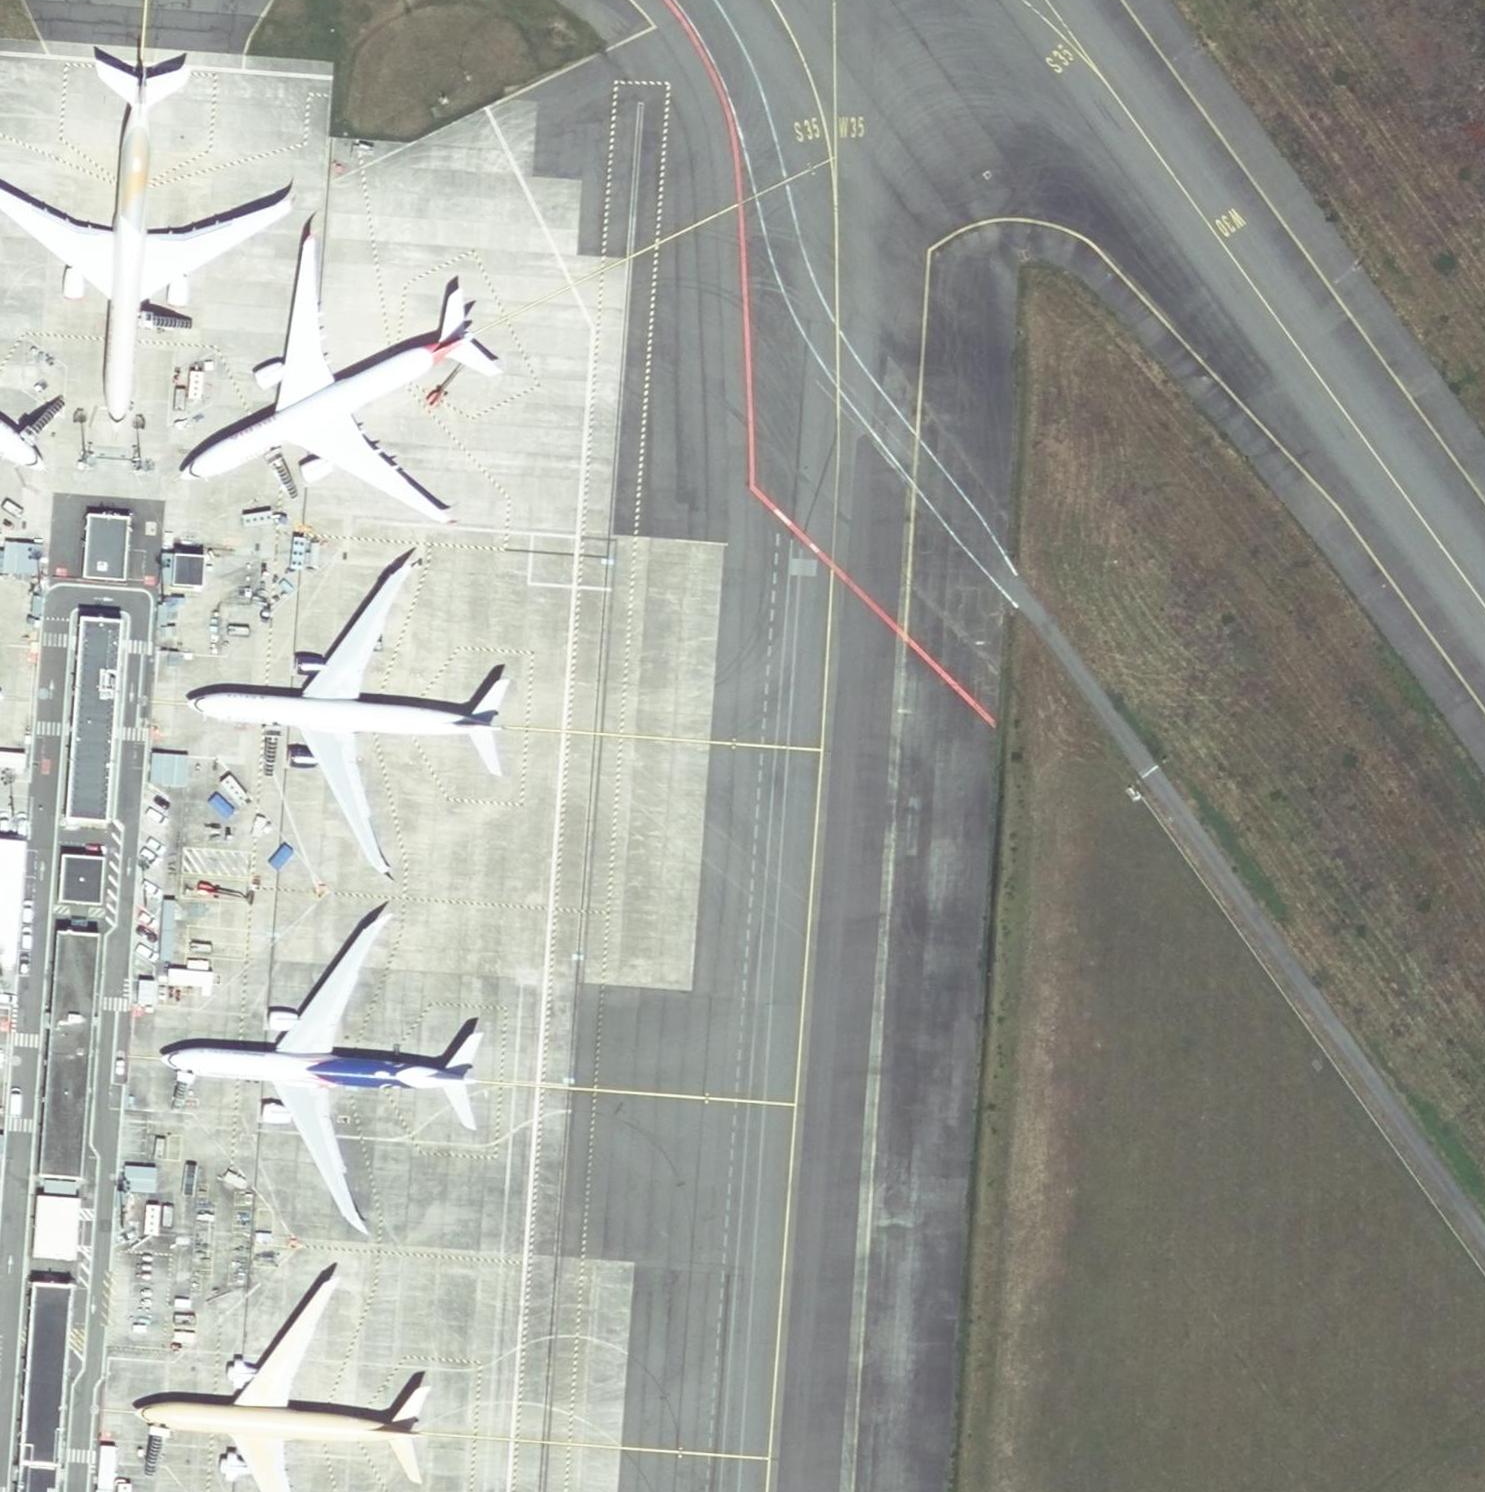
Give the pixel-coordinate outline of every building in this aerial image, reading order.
[(126,519),(88,517),(82,580),(122,584),(126,519)] [(119,624),(82,621),(67,823),(107,826),(119,624)] [(182,749),(155,748),(154,780),(178,782),(182,749)] [(198,798),(141,794),(139,824),(162,826),(162,819),(195,822),(198,798)] [(0,834),(0,959),(14,960),(22,836),(0,834)] [(102,850),(61,847),(57,893),(99,896),(102,850)] [(158,909),(162,849),(138,847),(133,907),(158,909)] [(152,956),(154,924),(129,922),(126,954),(152,956)] [(97,926),(55,923),(37,1168),(79,1171),(97,926)] [(78,1189),(37,1185),(32,1250),(72,1253),(78,1189)] [(30,1276),(14,1491),(54,1491),(70,1279),(30,1276)]
